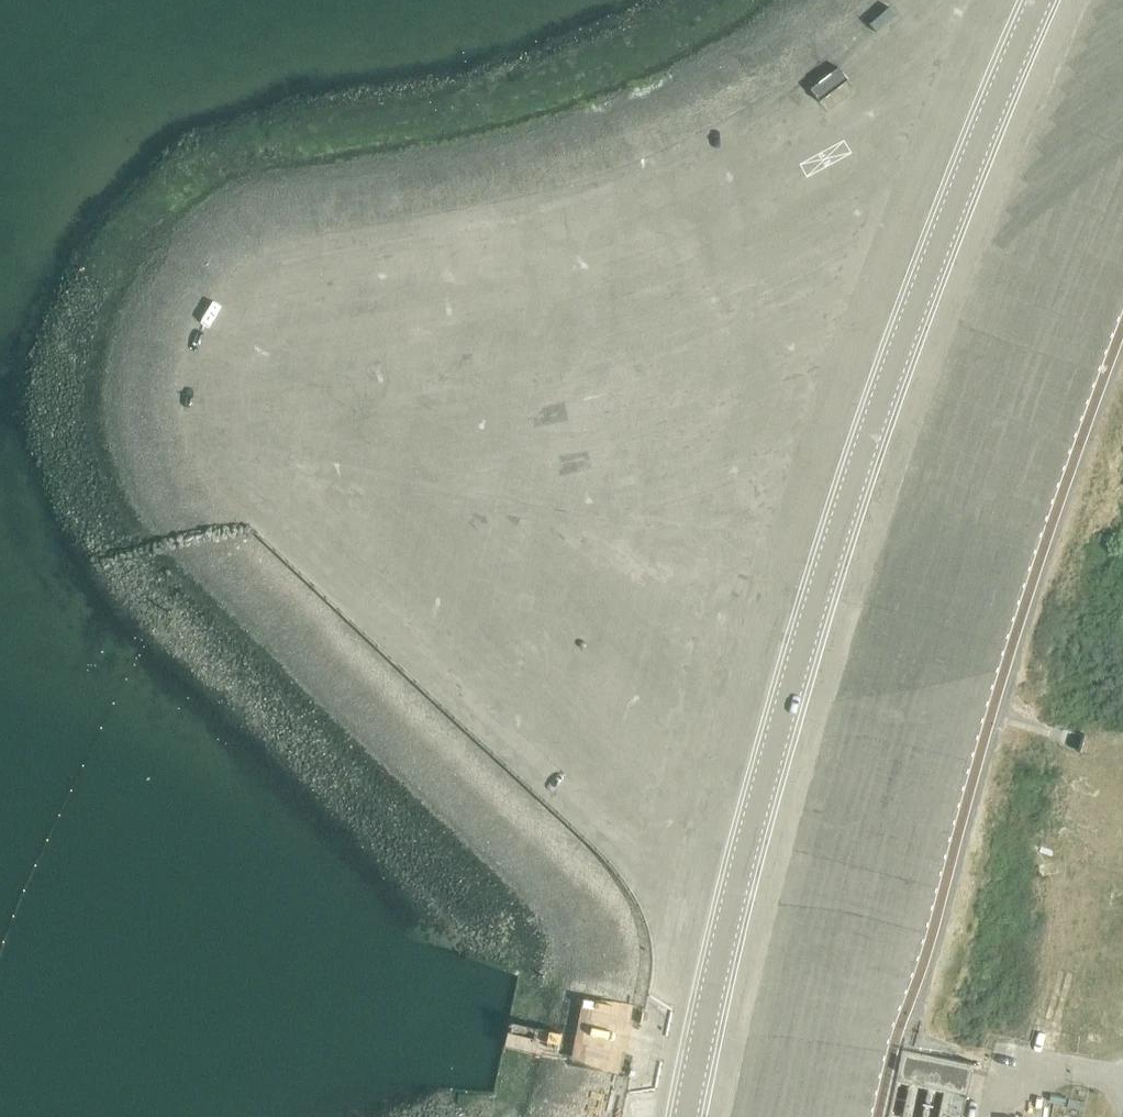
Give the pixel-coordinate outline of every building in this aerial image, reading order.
[(904,1051),(890,1116),(959,1116),(970,1062),(904,1051)]
